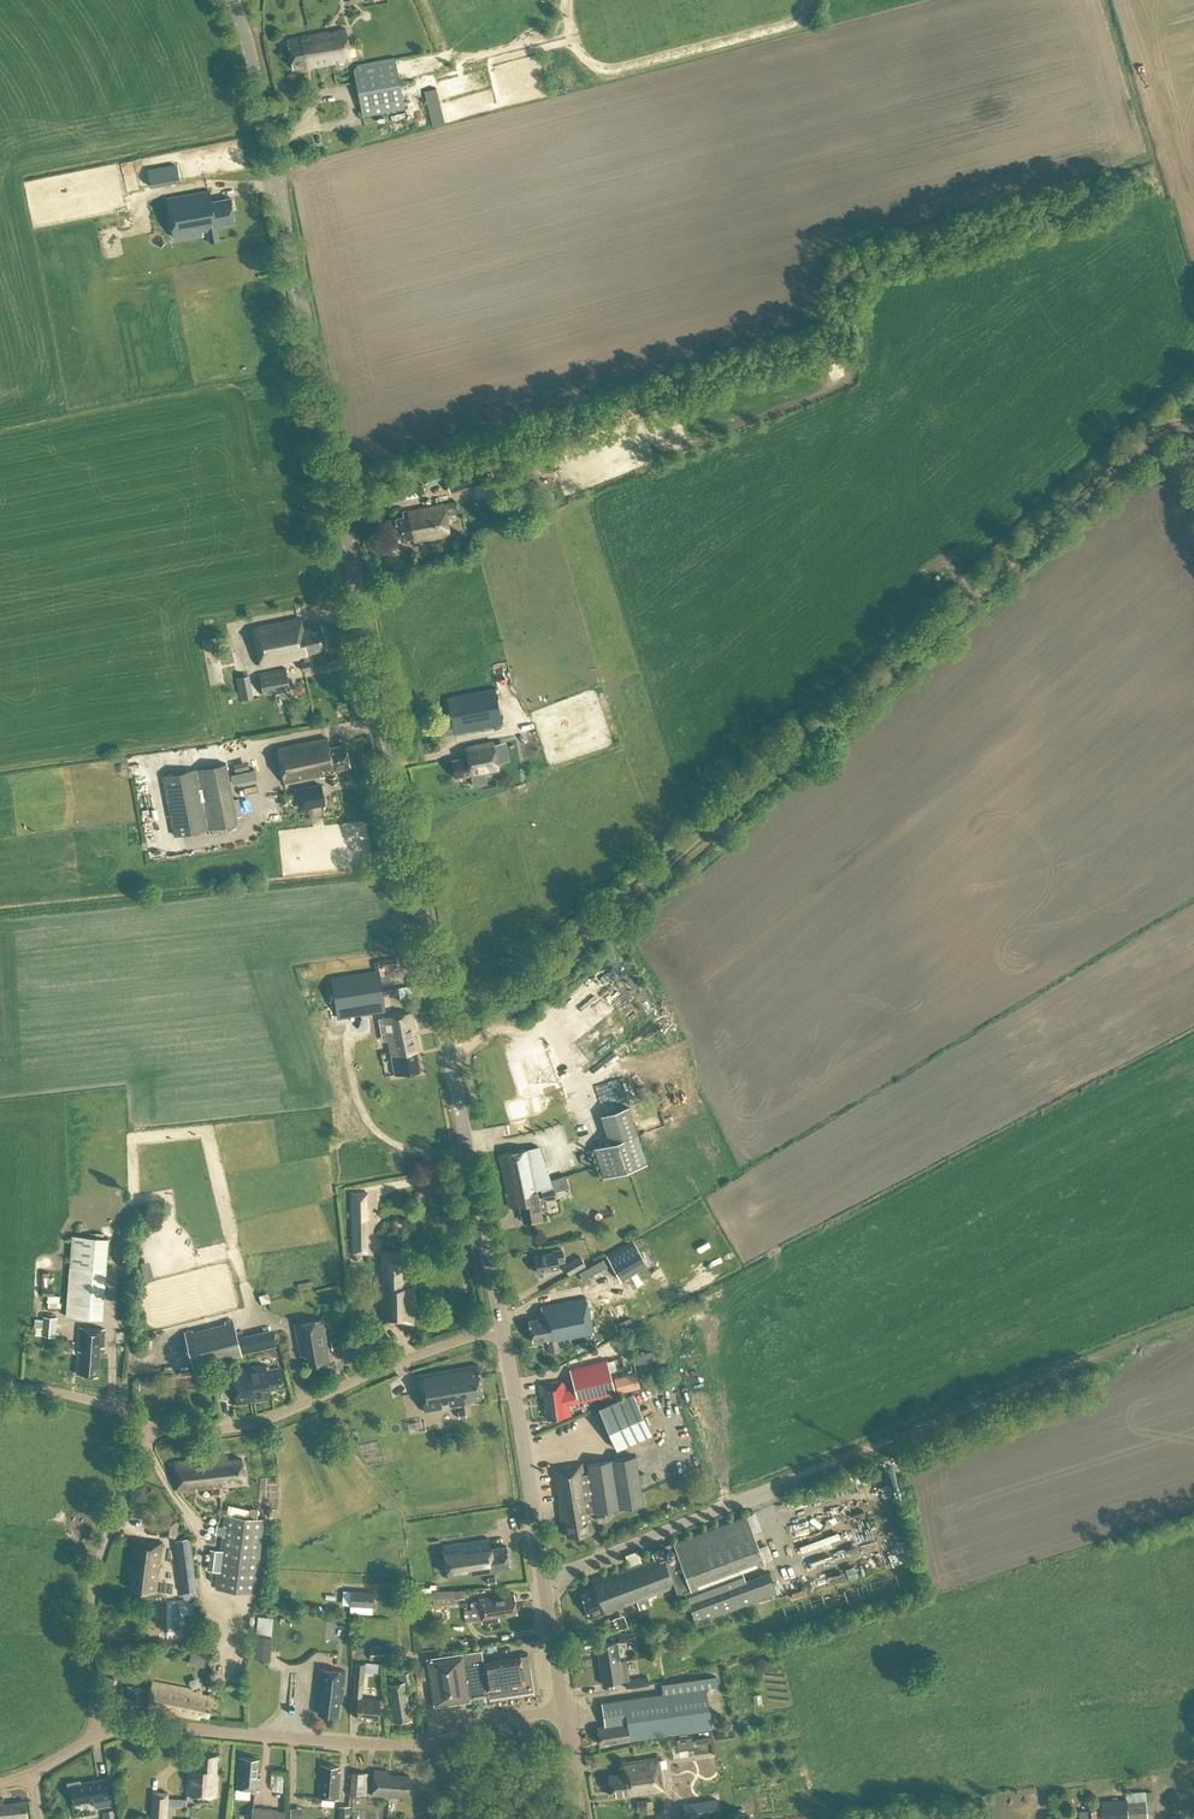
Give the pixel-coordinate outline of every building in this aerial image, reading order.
[(287,40),(292,69),(301,67),(301,68),(313,66),(314,67),(351,60),(345,29),(309,35),(287,40)] [(358,64),(353,70),(362,116),(404,108),(403,100),(395,57),(358,64)] [(437,125),(450,121),(441,86),(427,89),(437,125)] [(179,182),(176,165),(147,170),(150,188),(179,182)] [(211,191),(166,199),(173,238),(185,235),(203,232),(208,231),(209,231),(211,240),(211,242),(218,241),(221,240),(218,228),(236,224),(231,199),(213,202),(211,191)] [(102,201),(115,208),(119,201),(106,194),(102,201)] [(484,464),(445,477),(446,479),(450,494),(490,482),(486,469),(485,466),(484,464)] [(414,542),(449,535),(442,502),(402,511),(403,515),(393,517),(398,541),(413,538),(414,542)] [(261,666),(303,658),(304,661),(300,661),(302,669),(311,668),(308,655),(311,654),(311,652),(327,649),(322,625),(304,629),(301,618),(253,628),(261,666)] [(285,667),(259,673),(264,695),(290,689),(285,667)] [(454,733),(501,724),(494,689),(447,699),(454,733)] [(336,769),(351,765),(346,742),(330,746),(328,735),(277,747),(285,783),(337,772),(336,769)] [(472,777),(499,771),(493,740),(465,745),(467,755),(451,759),(454,777),(471,774),(472,777)] [(239,768),(253,766),(252,759),(238,761),(239,768)] [(227,763),(162,775),(174,835),(238,823),(237,815),(241,814),(238,797),(234,798),(227,763)] [(321,783),(296,788),(298,801),(307,799),(309,806),(325,803),(321,783)] [(280,798),(279,801),(281,805),(284,806),(288,805),(289,801),(287,797),(284,796),(280,798)] [(380,970),(331,977),(337,1018),(385,1011),(380,970)] [(385,1016),(388,1028),(390,1040),(388,1041),(395,1074),(420,1071),(416,1050),(419,1050),(411,1010),(385,1016)] [(570,1068),(562,1045),(521,1060),(527,1076),(543,1074),(541,1070),(551,1066),(554,1074),(570,1068)] [(610,1143),(593,1149),(602,1177),(646,1162),(637,1134),(628,1107),(606,1114),(615,1141),(610,1143)] [(532,1147),(499,1154),(509,1206),(518,1204),(519,1205),(522,1221),(541,1218),(539,1209),(547,1208),(545,1199),(555,1197),(555,1195),(554,1191),(569,1186),(565,1174),(550,1179),(539,1146),(532,1147)] [(350,1190),(352,1254),(368,1254),(367,1219),(369,1219),(369,1207),(367,1207),(367,1195),(368,1195),(368,1189),(350,1190)] [(71,1235),(66,1315),(103,1318),(109,1238),(71,1235)] [(633,1240),(607,1255),(615,1270),(641,1254),(633,1240)] [(559,1261),(565,1260),(562,1246),(554,1248),(555,1250),(535,1254),(538,1272),(560,1268),(559,1261)] [(383,1251),(382,1280),(381,1325),(392,1326),(392,1321),(400,1322),(400,1326),(413,1326),(415,1289),(410,1289),(410,1274),(402,1274),(402,1252),(383,1251)] [(570,1274),(587,1265),(582,1256),(565,1266),(570,1274)] [(143,1261),(149,1279),(159,1276),(153,1258),(143,1261)] [(42,1272),(42,1295),(54,1296),(54,1287),(48,1287),(48,1272),(42,1272)] [(543,1315),(530,1318),(534,1341),(547,1338),(549,1352),(558,1350),(556,1340),(593,1333),(589,1313),(586,1297),(541,1306),(543,1315)] [(596,1311),(598,1323),(619,1319),(616,1307),(596,1311)] [(55,1336),(57,1317),(44,1315),(42,1327),(35,1326),(35,1334),(55,1336)] [(322,1317),(295,1322),(301,1355),(307,1354),(309,1363),(329,1360),(327,1347),(332,1346),(333,1348),(343,1346),(342,1338),(331,1340),(331,1341),(326,1342),(322,1317)] [(619,1323),(623,1331),(633,1326),(629,1318),(619,1323)] [(271,1329),(243,1335),(242,1331),(236,1332),(233,1319),(185,1331),(194,1367),(275,1348),(271,1329)] [(104,1346),(106,1326),(80,1324),(77,1373),(98,1375),(100,1346),(104,1346)] [(586,1339),(575,1343),(578,1352),(589,1348),(586,1339)] [(569,1405),(614,1392),(606,1359),(570,1368),(574,1389),(567,1392),(565,1380),(538,1383),(540,1395),(545,1395),(548,1418),(571,1414),(569,1405)] [(266,1364),(232,1369),(237,1403),(271,1397),(270,1389),(281,1387),(278,1367),(267,1369),(266,1364)] [(478,1365),(418,1375),(424,1412),(466,1404),(466,1403),(470,1403),(470,1401),(484,1399),(478,1365)] [(636,1372),(614,1377),(618,1392),(640,1387),(636,1372)] [(139,1380),(139,1389),(154,1390),(154,1381),(139,1380)] [(633,1392),(598,1407),(617,1449),(651,1434),(633,1392)] [(463,1448),(462,1433),(448,1435),(450,1450),(463,1448)] [(176,1490),(245,1484),(243,1459),(229,1460),(228,1455),(202,1458),(202,1462),(194,1462),(194,1459),(174,1460),(176,1490)] [(589,1472),(583,1473),(581,1462),(552,1467),(556,1490),(558,1490),(560,1497),(556,1498),(560,1520),(564,1519),(567,1535),(593,1531),(589,1511),(643,1503),(640,1484),(638,1473),(635,1455),(588,1462),(589,1472)] [(890,1504),(892,1519),(903,1518),(900,1503),(890,1504)] [(219,1568),(217,1589),(256,1594),(265,1519),(257,1518),(258,1508),(250,1507),(249,1517),(246,1517),(247,1510),(244,1508),(237,1507),(237,1505),(229,1504),(227,1514),(226,1514),(222,1547),(210,1546),(207,1567),(219,1568)] [(647,1597),(669,1588),(675,1586),(677,1593),(685,1590),(697,1624),(777,1594),(768,1571),(745,1579),(741,1568),(763,1560),(746,1514),(673,1542),(679,1557),(666,1562),(662,1552),(590,1579),(594,1590),(579,1596),(588,1619),(602,1613),(602,1614),(636,1601),(639,1609),(650,1605),(647,1597)] [(161,1516),(159,1535),(177,1537),(179,1518),(161,1516)] [(127,1576),(132,1576),(131,1588),(156,1591),(162,1542),(132,1538),(127,1576)] [(495,1570),(510,1568),(506,1546),(491,1548),(490,1538),(443,1546),(448,1580),(496,1573),(495,1570)] [(190,1539),(175,1541),(180,1577),(182,1591),(197,1589),(195,1575),(190,1539)] [(454,1590),(433,1591),(434,1604),(454,1603),(454,1599),(463,1598),(463,1596),(469,1596),(468,1589),(454,1590)] [(373,1593),(351,1592),(350,1606),(373,1607),(373,1593)] [(478,1601),(470,1602),(473,1620),(481,1619),(481,1623),(499,1621),(498,1617),(516,1614),(513,1593),(478,1598),(478,1601)] [(182,1635),(182,1600),(171,1600),(171,1635),(182,1635)] [(264,1613),(263,1629),(276,1631),(277,1615),(264,1613)] [(609,1620),(612,1629),(619,1626),(616,1617),(609,1620)] [(618,1641),(631,1638),(630,1632),(617,1634),(618,1641)] [(270,1658),(271,1637),(256,1636),(254,1656),(270,1658)] [(666,1637),(657,1639),(659,1646),(668,1643),(666,1637)] [(595,1644),(598,1665),(618,1661),(615,1641),(595,1644)] [(394,1646),(370,1646),(370,1659),(394,1658),(394,1646)] [(520,1653),(520,1657),(483,1662),(481,1649),(426,1657),(433,1706),(470,1700),(469,1698),(533,1689),(528,1652),(520,1653)] [(208,1663),(209,1652),(194,1650),(193,1662),(208,1663)] [(133,1657),(131,1670),(149,1673),(152,1660),(133,1657)] [(601,1683),(621,1680),(623,1680),(625,1687),(647,1683),(646,1676),(627,1679),(624,1660),(618,1661),(598,1665),(601,1683)] [(355,1662),(352,1696),(359,1697),(358,1704),(356,1718),(378,1721),(380,1706),(378,1706),(379,1699),(362,1697),(362,1691),(365,1663),(355,1662)] [(400,1682),(388,1684),(394,1722),(412,1719),(408,1692),(416,1690),(413,1672),(412,1672),(410,1663),(400,1665),(402,1674),(399,1674),(400,1682)] [(426,1679),(423,1665),(414,1666),(416,1681),(426,1679)] [(342,1702),(345,1672),(318,1669),(316,1691),(319,1692),(317,1714),(338,1717),(339,1701),(342,1702)] [(716,1675),(671,1682),(661,1683),(663,1693),(600,1702),(604,1726),(597,1727),(599,1743),(712,1727),(705,1687),(718,1685),(716,1675)] [(213,1680),(207,1679),(205,1687),(212,1688),(213,1680)] [(209,1717),(213,1694),(152,1682),(148,1707),(153,1708),(153,1710),(165,1713),(166,1707),(175,1709),(174,1713),(199,1719),(200,1715),(209,1717)] [(685,1744),(714,1741),(713,1733),(684,1737),(685,1744)] [(216,1773),(217,1755),(198,1753),(197,1769),(189,1768),(186,1794),(216,1796),(218,1773),(216,1773)] [(626,1797),(627,1797),(664,1792),(659,1756),(621,1761),(623,1772),(608,1774),(611,1796),(625,1794),(626,1797)] [(259,1790),(260,1777),(257,1777),(258,1758),(240,1757),(237,1789),(259,1790)] [(339,1799),(341,1772),(338,1772),(338,1768),(322,1767),(319,1798),(339,1799)] [(408,1797),(410,1775),(389,1774),(389,1770),(374,1769),(372,1796),(395,1798),(395,1796),(408,1797)] [(351,1771),(350,1793),(366,1795),(367,1772),(351,1771)] [(80,1779),(67,1781),(68,1791),(71,1791),(73,1802),(94,1799),(95,1806),(113,1804),(110,1785),(105,1786),(104,1779),(98,1780),(93,1780),(80,1782),(80,1779)] [(179,1804),(179,1800),(168,1799),(169,1791),(152,1790),(150,1818),(167,1818),(168,1803),(179,1804)] [(1146,1791),(1126,1792),(1128,1817),(1128,1818),(1148,1817),(1147,1814),(1154,1814),(1153,1791),(1146,1791)] [(715,1798),(683,1802),(685,1817),(718,1813),(715,1798)] [(1128,1817),(1126,1798),(1102,1800),(1103,1818),(1128,1817)] [(26,1800),(3,1803),(3,1799),(0,1799),(0,1818),(28,1818),(26,1800)] [(645,1799),(637,1801),(638,1809),(647,1808),(645,1799)] [(307,1804),(294,1804),(294,1818),(307,1818),(307,1804)] [(339,1818),(349,1818),(349,1805),(339,1805),(339,1818)] [(251,1818),(284,1818),(284,1809),(252,1807),(251,1818)] [(1082,1810),(1082,1818),(1097,1818),(1097,1809),(1082,1810)]
